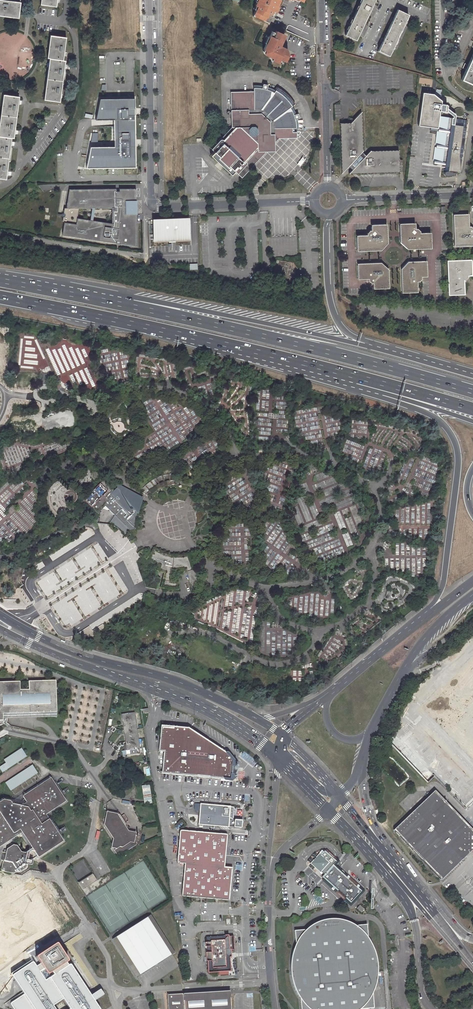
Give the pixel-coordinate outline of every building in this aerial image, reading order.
[(2,0),(0,0),(0,16),(15,18),(18,2),(2,0)] [(251,18),(262,23),(264,22),(266,15),(269,17),(270,13),(273,14),(279,2),(276,1),(277,0),(255,0),(257,1),(255,4),(253,7),(254,8),(256,9),(254,12),(251,18)] [(344,34),(355,39),(375,0),(361,0),(344,34)] [(397,10),(378,51),(389,56),(409,15),(397,10)] [(283,35),(285,31),(276,32),(276,33),(272,32),(273,35),(282,39),(280,44),(283,45),(287,37),(283,35)] [(273,35),(267,51),(268,51),(267,55),(275,59),(274,60),(281,64),(282,60),(286,62),(288,63),(291,56),(284,52),(283,45),(280,44),(282,39),(273,35)] [(62,41),(49,39),(45,61),(48,62),(43,103),(57,105),(62,64),(59,63),(62,41)] [(461,79),(471,84),(472,80),(472,54),(461,79)] [(231,126),(210,148),(237,173),(246,164),(262,146),(266,146),(270,146),(270,133),(292,132),(292,127),(298,126),(297,118),(298,118),(297,111),(295,112),(292,104),(295,102),(291,97),(287,93),(282,89),(278,87),(277,86),(275,89),(268,86),(268,85),(263,83),(262,85),(253,84),(253,90),(230,91),(231,126)] [(8,140),(10,140),(15,100),(1,98),(0,108),(0,182),(2,183),(2,179),(8,140)] [(133,98),(99,99),(94,120),(113,120),(113,146),(89,147),(85,168),(134,167),(134,147),(132,147),(132,143),(132,140),(134,140),(133,111),(133,98)] [(340,123),(341,174),(349,166),(353,170),(348,175),(399,173),(399,150),(370,151),(366,154),(363,152),(364,150),(362,111),(352,123),(340,123)] [(432,160),(432,164),(445,165),(445,167),(447,167),(447,170),(446,170),(446,171),(445,171),(445,172),(445,173),(445,174),(446,174),(454,173),(454,171),(459,171),(465,120),(438,116),(436,128),(437,128),(437,132),(436,132),(434,144),(435,144),(435,148),(434,148),(432,160)] [(246,164),(237,173),(239,175),(242,177),(250,168),(266,150),(274,150),(274,138),(296,137),(296,132),(292,132),(270,133),(270,146),(266,146),(262,146),(246,164)] [(69,191),(61,235),(136,246),(134,205),(133,189),(69,191)] [(455,214),(453,216),(454,245),(455,247),(472,246),(472,230),(472,229),(469,226),(468,226),(467,216),(465,214),(455,214)] [(171,220),(154,220),(154,242),(190,240),(189,219),(171,220)] [(412,222),(401,223),(399,226),(399,243),(406,248),(429,248),(431,246),(430,234),(428,232),(419,232),(419,230),(416,228),(414,228),(414,224),(412,222)] [(367,235),(358,236),(357,238),(357,249),(359,251),(382,249),(387,243),(387,226),(385,224),(372,225),(371,227),(371,231),(367,232),(367,235)] [(449,261),(447,264),(448,292),(450,294),(461,294),(464,291),(463,280),(465,280),(467,277),(467,276),(469,275),(471,274),(471,262),(468,260),(449,261)] [(380,262),(358,264),(357,267),(357,278),(359,279),(368,279),(368,281),(371,284),(373,283),(373,287),(375,289),(386,288),(388,286),(387,269),(380,262)] [(406,263),(400,270),(401,292),(403,293),(415,293),(416,291),(416,283),(418,283),(420,279),(420,277),(424,277),(426,275),(425,263),(423,262),(406,263)] [(105,477),(84,497),(98,511),(106,504),(130,528),(137,527),(137,525),(136,522),(136,519),(136,518),(136,517),(136,515),(138,515),(141,500),(141,499),(141,498),(140,497),(139,497),(138,496),(137,495),(136,494),(135,494),(134,494),(133,493),(132,493),(132,490),(129,491),(129,488),(126,489),(126,486),(123,486),(122,485),(121,485),(119,485),(118,486),(117,486),(116,487),(116,488),(105,477)] [(147,483),(144,486),(146,488),(145,489),(144,490),(147,492),(148,491),(150,489),(152,487),(154,485),(156,484),(158,483),(155,477),(152,479),(149,481),(147,483)] [(298,521),(300,524),(315,519),(310,507),(305,509),(304,506),(302,500),(298,502),(305,518),(298,521)] [(158,569),(166,571),(163,586),(164,586),(168,587),(172,587),(175,588),(176,588),(180,587),(181,583),(174,582),(175,569),(188,568),(191,582),(201,580),(192,556),(190,557),(184,558),(181,558),(179,558),(175,558),(171,558),(166,556),(164,555),(163,558),(158,555),(155,554),(153,552),(149,557),(153,561),(157,563),(159,564),(158,569)] [(51,627),(45,618),(42,620),(47,629),(51,627)] [(0,681),(0,723),(1,721),(2,720),(3,717),(2,715),(1,713),(55,711),(54,679),(20,680),(0,681)] [(378,778),(448,851),(472,827),(472,812),(460,777),(472,766),(472,688),(378,778)] [(137,730),(134,712),(122,714),(128,751),(130,750),(131,754),(139,753),(138,749),(140,749),(137,730)] [(190,728),(161,726),(159,751),(164,752),(162,775),(233,780),(233,761),(226,752),(190,728)] [(21,748),(4,760),(6,763),(0,767),(0,770),(2,773),(27,757),(21,748)] [(32,764),(5,782),(11,790),(12,789),(20,784),(21,783),(25,781),(26,780),(30,778),(31,777),(36,774),(38,773),(32,764)] [(22,834),(31,848),(31,849),(28,850),(26,852),(25,853),(21,852),(17,846),(13,845),(7,849),(6,850),(4,849),(4,852),(2,852),(1,860),(3,860),(1,869),(2,871),(14,873),(17,872),(19,872),(26,868),(27,864),(29,864),(32,865),(33,860),(28,859),(29,852),(31,851),(34,852),(38,857),(64,841),(46,815),(67,801),(56,786),(51,777),(23,796),(25,800),(22,801),(22,806),(12,804),(10,801),(4,799),(0,802),(0,847),(3,845),(22,833),(22,834)] [(149,784),(142,786),(144,798),(144,802),(145,804),(152,803),(149,784)] [(215,826),(230,827),(241,828),(242,820),(232,819),(232,816),(231,816),(232,808),(200,805),(199,825),(203,825),(209,826),(215,826)] [(117,814),(107,811),(104,824),(113,839),(111,848),(116,849),(114,850),(118,856),(119,856),(136,845),(137,843),(135,841),(136,833),(128,831),(117,814)] [(198,832),(180,830),(177,864),(183,864),(181,898),(229,901),(232,869),(224,868),(227,835),(214,833),(208,833),(203,832),(198,832)] [(328,864),(319,856),(311,865),(320,873),(323,869),(327,872),(321,879),(346,902),(347,901),(351,904),(354,901),(356,903),(358,901),(356,899),(361,894),(357,889),(332,866),(330,868),(327,865),(328,864)] [(93,874),(78,883),(82,890),(97,880),(93,874)] [(0,901),(0,965),(54,931),(26,885),(0,901)] [(360,906),(356,910),(361,915),(364,911),(360,906)] [(151,915),(113,939),(137,977),(172,954),(175,952),(151,915)] [(294,932),(296,951),(294,951),(291,963),(291,972),(291,975),(293,987),(299,998),(300,998),(301,1008),(374,1008),(373,993),(369,981),(377,979),(378,973),(378,963),(375,952),(371,944),(369,944),(367,926),(353,927),(353,925),(346,922),(339,920),(331,920),(323,921),(314,924),(306,931),(294,932)] [(227,937),(207,938),(209,972),(215,971),(215,976),(228,975),(228,970),(229,970),(228,957),(231,957),(230,949),(228,950),(227,937)] [(100,1008),(95,1000),(91,995),(71,964),(70,964),(69,964),(68,965),(67,962),(67,961),(68,961),(68,960),(68,959),(67,959),(57,944),(57,943),(56,943),(55,943),(37,955),(36,956),(36,957),(36,958),(37,959),(40,963),(36,966),(34,962),(33,962),(32,962),(13,974),(12,975),(12,976),(12,977),(24,994),(11,1003),(10,1004),(13,1008),(55,1008),(53,1005),(63,998),(70,1008),(100,1008)] [(91,995),(95,1000),(104,995),(104,994),(101,989),(100,989),(91,995)] [(230,994),(230,991),(170,995),(169,995),(170,1008),(231,1008),(230,994)]
